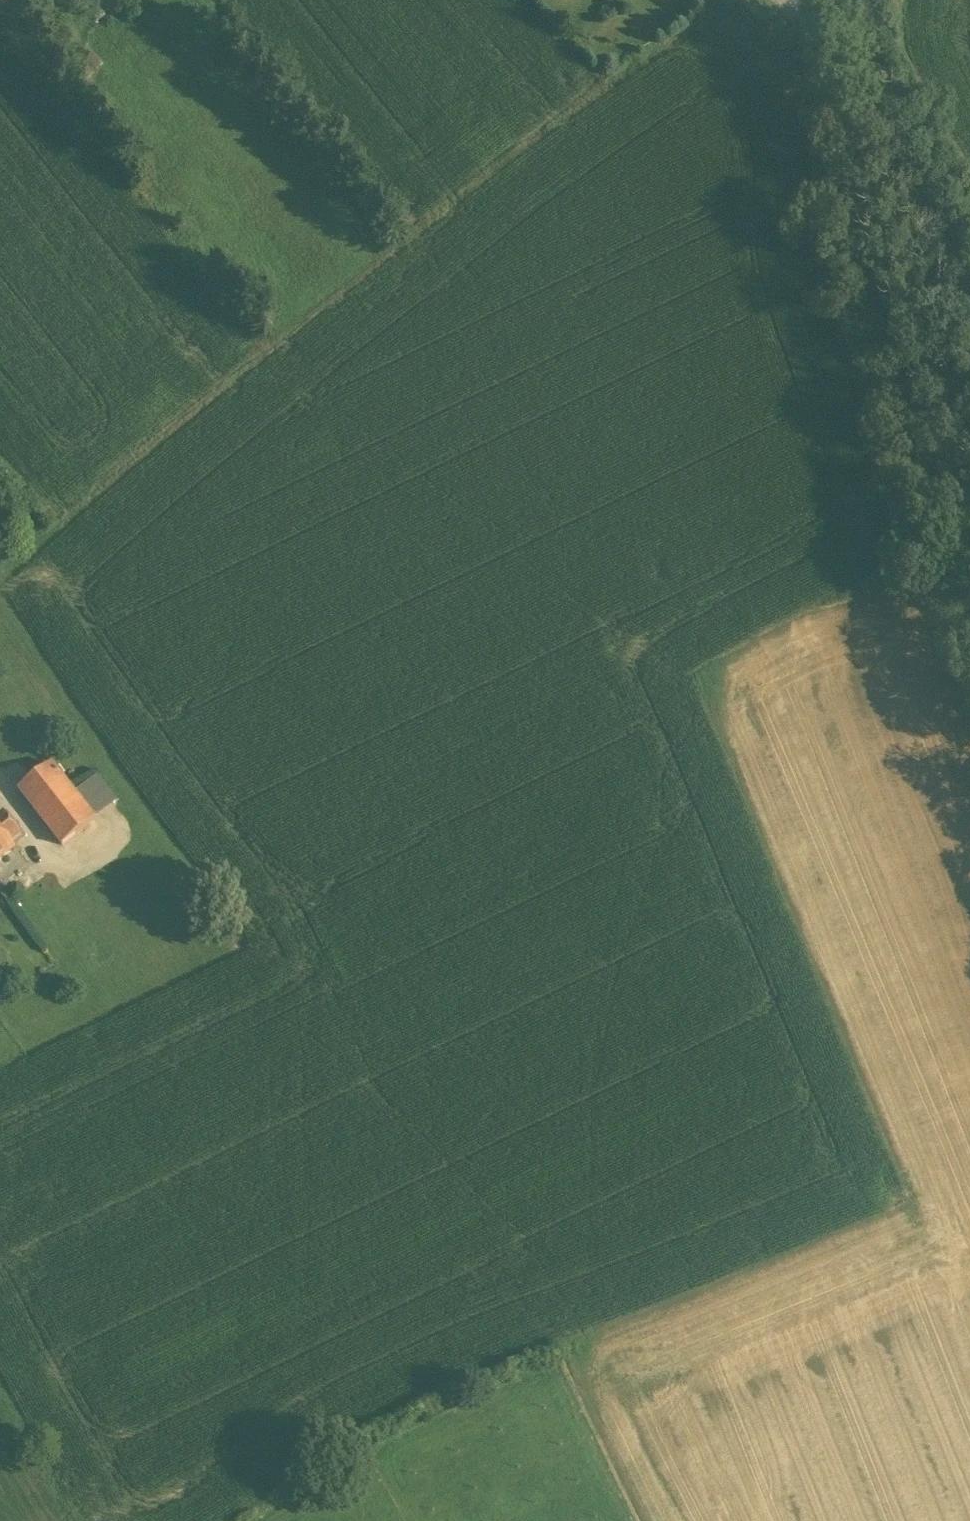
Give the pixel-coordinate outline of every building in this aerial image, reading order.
[(55,764),(21,790),(64,846),(98,820),(95,816),(75,789),(55,764)] [(75,789),(95,816),(116,800),(95,773),(75,789)] [(12,843),(23,835),(5,811),(0,815),(0,826),(12,843)] [(17,848),(12,843),(0,826),(0,861),(17,848)]
